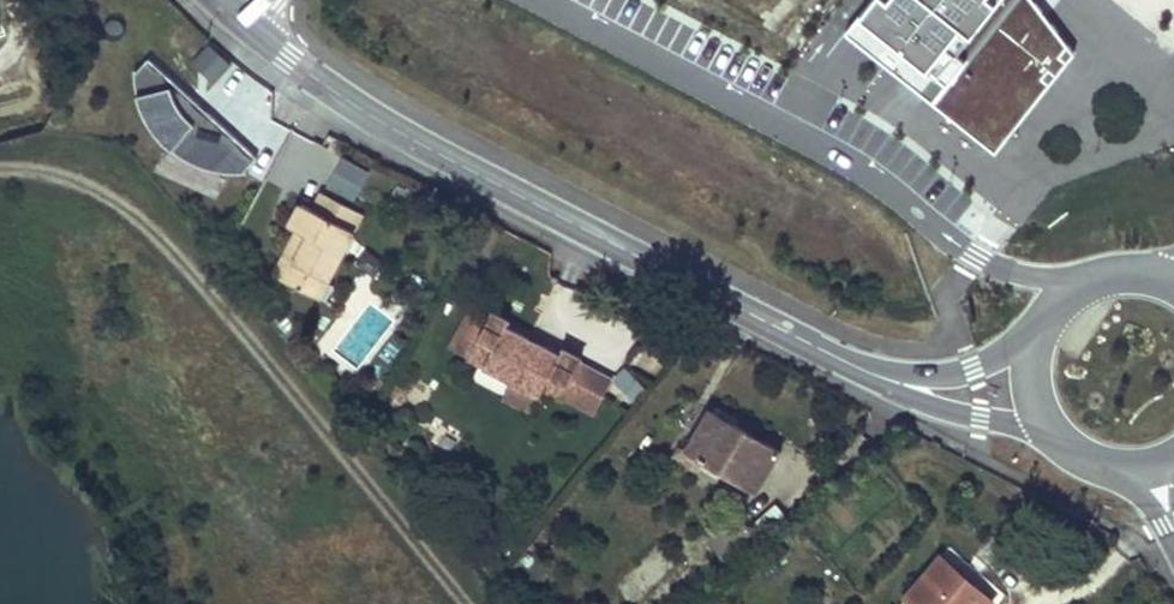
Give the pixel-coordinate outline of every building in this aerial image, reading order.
[(846,35),(1000,152),(1075,53),(1037,0),(873,0),(846,35)] [(211,44),(193,61),(213,83),(231,66),(211,44)] [(226,173),(247,172),(257,157),(149,57),(135,71),(136,85),(139,105),(158,132),(177,151),(197,165),(226,173)] [(355,200),(370,171),(343,158),(328,187),(355,200)] [(311,236),(291,282),(324,297),(362,212),(319,193),(313,208),(302,232),(311,236)] [(302,232),(313,208),(302,203),(291,227),(298,230),(302,232)] [(278,276),(291,282),(311,236),(302,232),(298,230),(278,276)] [(496,346),(506,327),(509,319),(493,311),(469,359),(485,367),(496,346)] [(561,354),(506,327),(496,346),(485,367),(513,381),(542,396),(545,389),(562,398),(573,377),(583,358),(564,348),(561,354)] [(616,378),(583,358),(573,377),(562,398),(594,415),(616,378)] [(634,402),(646,388),(626,370),(613,384),(634,402)] [(533,412),(542,396),(513,381),(505,397),(533,412)] [(686,445),(760,484),(781,445),(707,406),(686,445)] [(712,530),(735,559),(762,538),(739,509),(712,530)] [(921,603),(991,603),(995,599),(945,556),(911,595),(921,603)]
